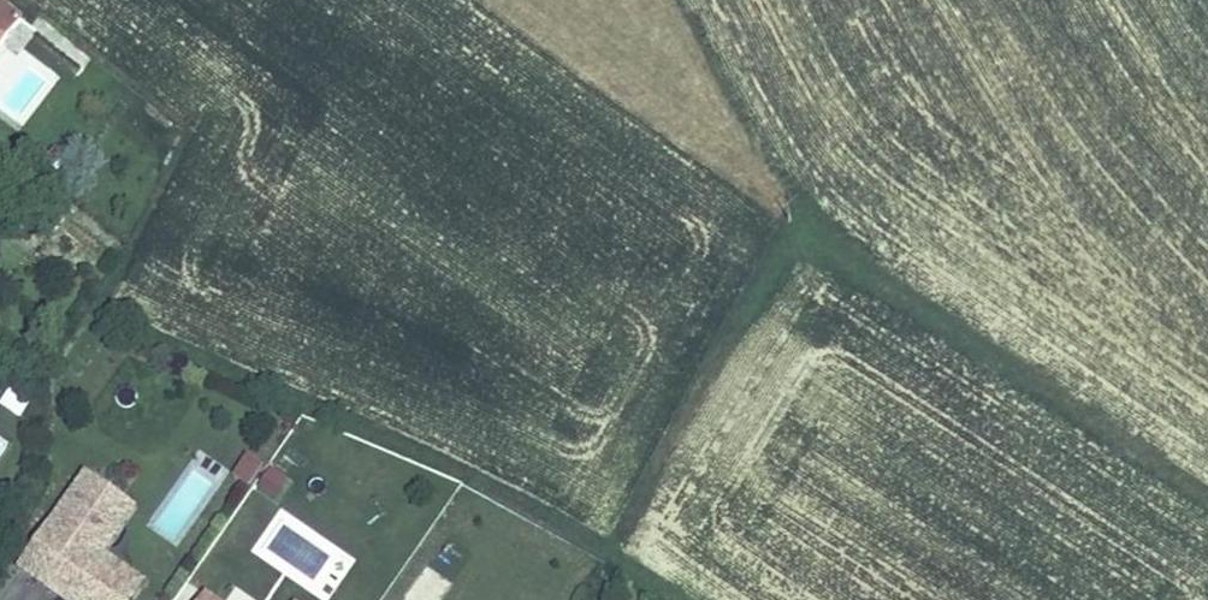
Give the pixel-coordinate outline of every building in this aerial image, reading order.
[(20,18),(0,3),(0,42),(20,18)] [(0,397),(0,404),(20,414),(28,399),(6,387),(0,397)] [(264,467),(250,457),(236,476),(250,486),(264,467)] [(88,477),(23,569),(54,590),(57,585),(79,599),(134,599),(135,599),(115,585),(125,570),(103,555),(98,552),(130,506),(88,477)] [(135,509),(130,506),(98,552),(103,555),(135,509)] [(450,582),(425,565),(401,599),(438,599),(450,582)] [(145,584),(125,570),(115,585),(135,599),(145,584)] [(57,585),(54,590),(68,599),(79,599),(57,585)]
